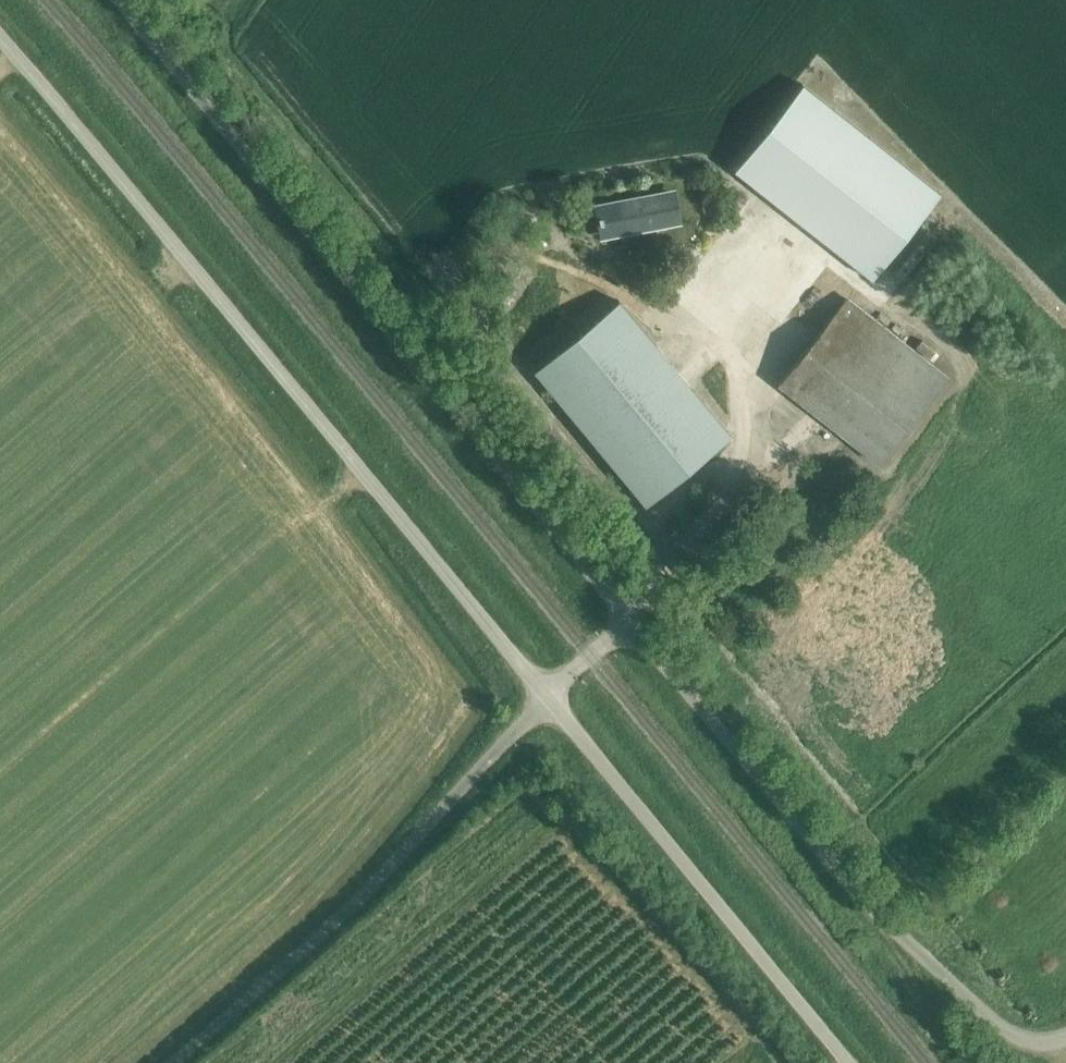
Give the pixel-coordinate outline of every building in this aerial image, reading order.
[(871,280),(940,194),(802,84),(733,170),(871,280)] [(608,206),(598,208),(600,218),(598,219),(600,225),(601,225),(603,236),(614,234),(666,224),(677,222),(675,211),(676,211),(675,204),(673,204),(671,193),(661,195),(608,205),(608,206)] [(911,274),(939,234),(929,228),(902,267),(911,274)] [(777,385),(879,466),(947,381),(845,300),(777,385)] [(646,506),(730,436),(618,301),(534,371),(646,506)] [(936,356),(941,347),(925,338),(920,347),(936,356)]
